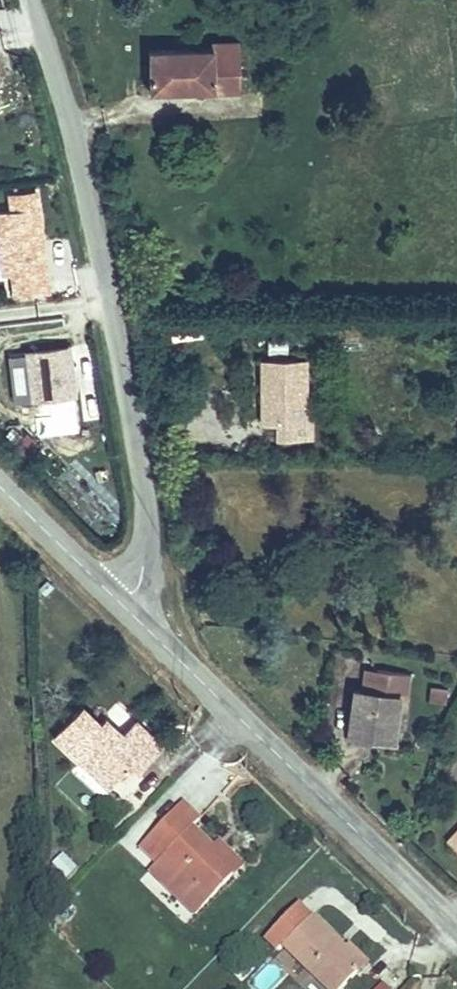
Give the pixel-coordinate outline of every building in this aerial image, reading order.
[(227,40),(142,39),(142,80),(254,81),(254,34),(227,34),(227,40)] [(54,295),(35,187),(3,192),(5,204),(0,205),(0,270),(6,303),(54,295)] [(50,274),(52,292),(68,290),(66,272),(50,274)] [(9,353),(12,405),(43,403),(45,423),(78,421),(73,349),(9,353)] [(310,354),(267,354),(267,415),(283,415),(283,431),(316,430),(316,414),(310,414),(310,354)] [(368,661),(364,685),(378,687),(381,663),(368,661)] [(358,684),(353,720),(379,724),(378,733),(392,735),(398,691),(408,693),(412,668),(381,663),(378,687),(364,685),(358,684)] [(446,701),(449,684),(434,681),(431,697),(446,701)] [(104,725),(83,705),(53,737),(74,756),(83,748),(116,778),(142,749),(150,757),(164,745),(135,715),(123,726),(114,715),(104,725)] [(379,724),(353,720),(351,734),(377,737),(378,733),(379,724)] [(83,748),(74,756),(107,787),(116,778),(83,748)] [(192,913),(227,876),(208,858),(214,851),(184,823),(192,815),(177,801),(136,844),(151,858),(143,866),(192,913)] [(449,829),(456,838),(456,820),(449,829)] [(240,862),(221,844),(214,851),(208,858),(227,876),(240,862)] [(257,936),(273,951),(281,943),(331,988),(341,988),(359,969),(337,948),(333,944),(339,937),(297,897),(257,936)] [(350,937),(337,948),(359,969),(371,957),(350,937)]
